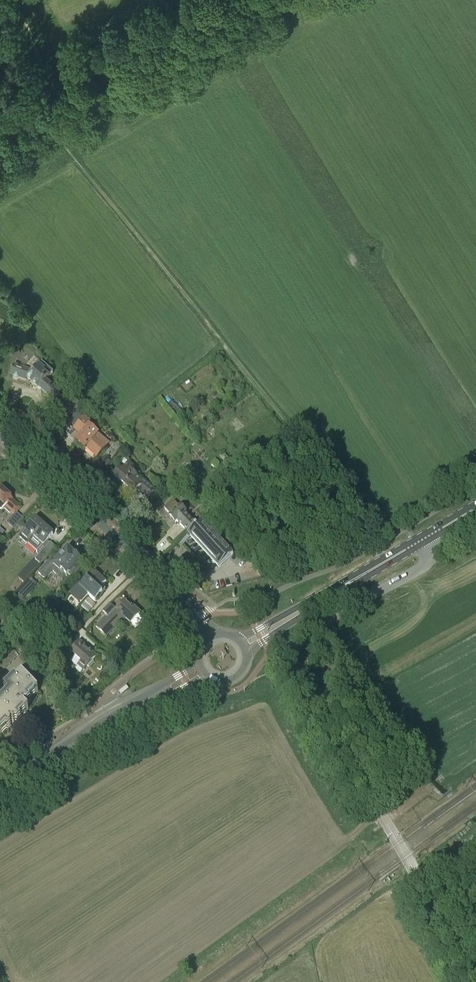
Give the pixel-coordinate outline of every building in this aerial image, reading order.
[(38,390),(48,378),(43,373),(45,372),(39,366),(34,372),(14,365),(10,375),(13,376),(13,379),(17,380),(19,379),(26,382),(27,380),(38,390)] [(60,395),(58,393),(54,389),(46,382),(49,378),(48,378),(38,390),(37,390),(37,392),(39,394),(41,394),(42,392),(54,403),(60,395)] [(63,386),(58,391),(68,399),(72,394),(63,386)] [(74,416),(82,406),(71,397),(63,407),(74,416)] [(171,401),(167,404),(180,419),(184,416),(171,401)] [(74,429),(81,435),(75,441),(84,449),(86,447),(97,457),(109,443),(89,426),(91,423),(84,417),(74,429)] [(131,472),(135,467),(129,462),(121,471),(119,469),(113,476),(135,495),(139,491),(148,499),(155,491),(143,481),(143,482),(131,472)] [(20,508),(12,501),(13,499),(0,488),(0,511),(1,512),(4,509),(10,513),(11,512),(14,514),(6,523),(14,530),(24,519),(16,512),(20,508)] [(180,505),(179,507),(173,500),(164,508),(170,515),(169,516),(175,523),(177,521),(188,534),(188,535),(196,528),(197,527),(197,526),(185,513),(186,512),(180,505)] [(36,519),(20,537),(37,553),(37,552),(40,554),(35,560),(40,565),(55,548),(50,543),(49,544),(47,542),(53,534),(36,519)] [(197,527),(196,528),(188,535),(219,568),(233,555),(202,521),(197,526),(197,527)] [(68,550),(55,564),(50,559),(38,573),(45,580),(53,572),(62,581),(66,576),(68,574),(72,578),(79,570),(75,566),(80,561),(68,550)] [(33,559),(27,566),(32,571),(38,564),(33,559)] [(69,595),(81,606),(90,597),(95,602),(106,590),(103,587),(107,582),(95,571),(80,587),(79,586),(80,584),(69,595)] [(30,579),(15,594),(21,600),(36,584),(30,579)] [(102,612),(109,618),(107,620),(105,618),(96,627),(106,637),(121,622),(122,623),(125,619),(131,624),(131,623),(135,628),(143,620),(138,616),(140,614),(133,607),(131,609),(124,602),(116,610),(110,603),(102,612)] [(70,652),(81,662),(78,665),(84,671),(96,657),(79,642),(70,652)] [(10,647),(6,651),(14,660),(19,656),(10,647)] [(6,651),(1,655),(10,664),(14,660),(6,651)] [(0,656),(0,663),(6,668),(10,664),(1,655),(0,656)] [(0,707),(0,735),(12,723),(14,725),(28,710),(24,706),(38,692),(22,676),(8,691),(12,695),(0,707)]
